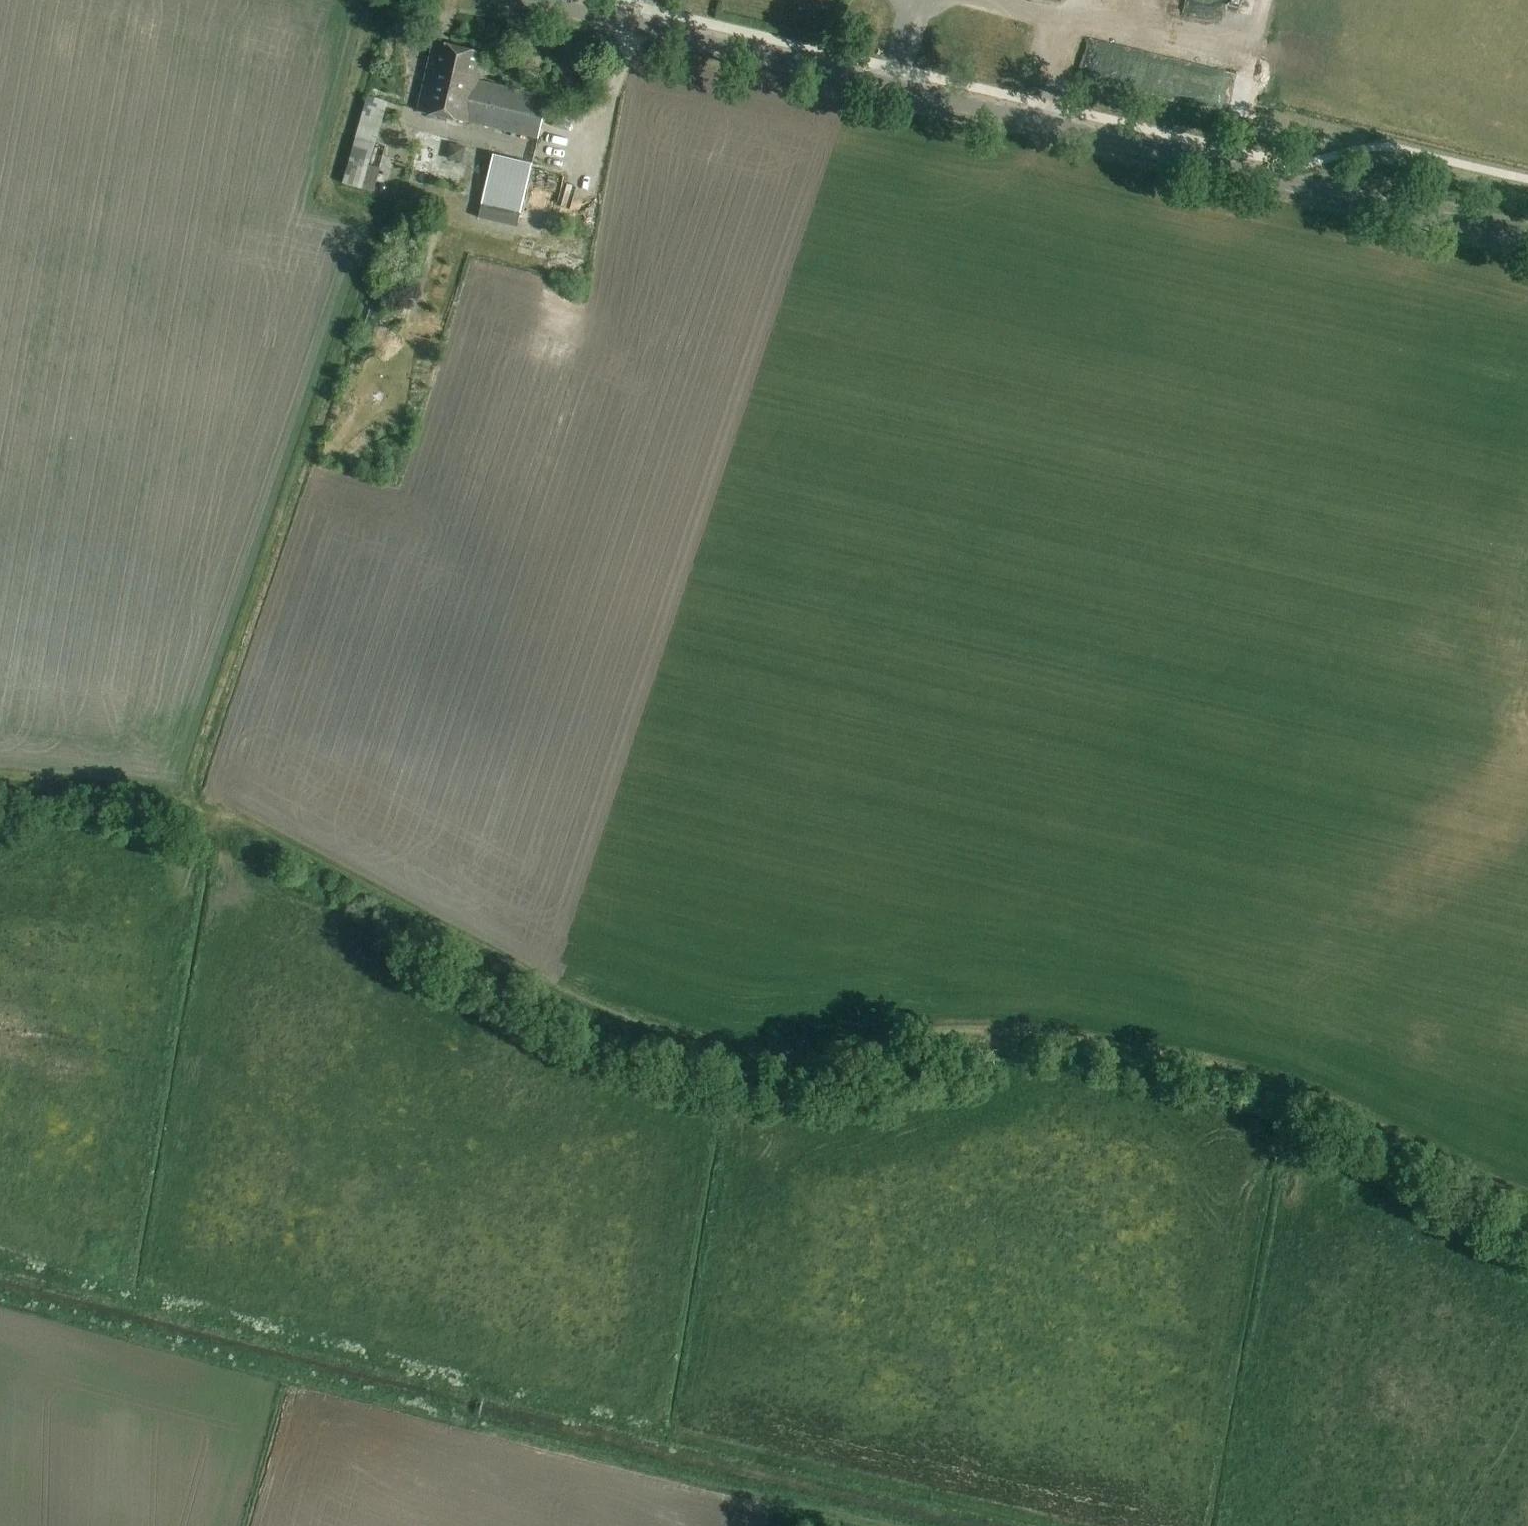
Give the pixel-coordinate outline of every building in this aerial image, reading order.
[(1249,0),(1153,0),(1242,24),(1249,0)] [(538,138),(548,96),(480,79),(480,75),(474,73),(480,52),(433,40),(417,108),(538,138)] [(386,123),(389,111),(392,99),(371,93),(346,181),(377,190),(389,146),(382,143),(385,134),(379,133),(382,122),(386,123)] [(480,211),(519,221),(532,164),(493,155),(480,211)]
